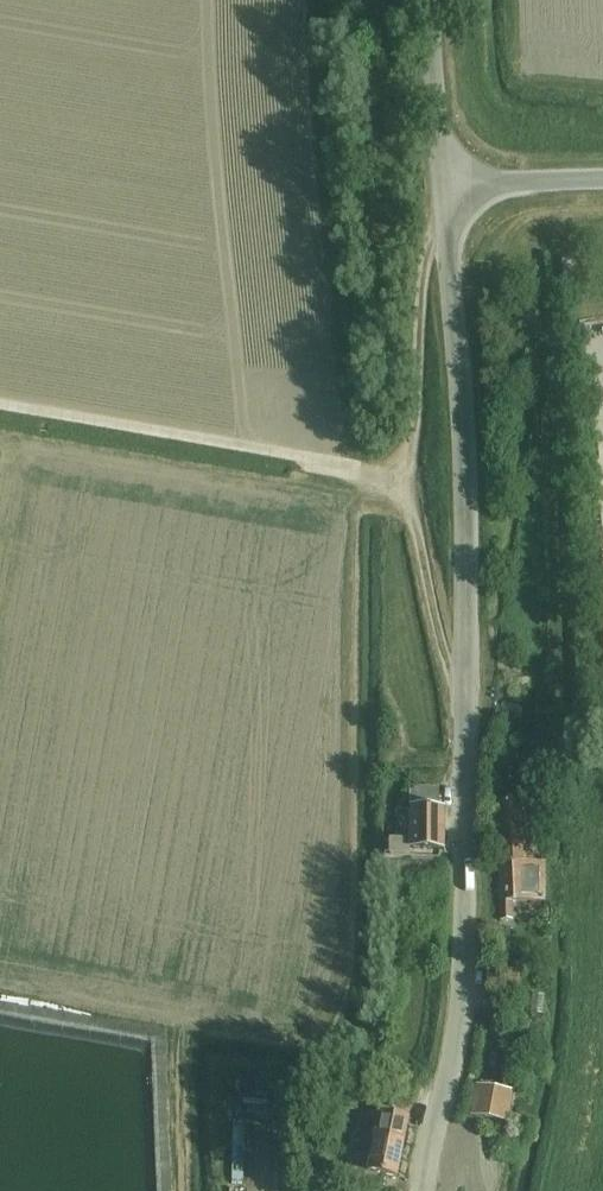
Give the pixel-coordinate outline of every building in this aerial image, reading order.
[(573,261),(561,262),(563,279),(575,278),(573,261)] [(388,739),(387,752),(401,752),(402,740),(388,739)] [(438,791),(410,790),(410,850),(444,850),(444,810),(438,810),(438,791)] [(498,836),(499,863),(525,864),(525,836),(525,802),(497,802),(497,836),(498,836)] [(544,864),(525,864),(499,863),(501,922),(512,922),(512,903),(544,903),(544,864)] [(505,970),(505,988),(519,988),(520,970),(505,970)] [(478,1087),(472,1116),(504,1123),(510,1094),(478,1087)] [(350,1185),(349,1189),(358,1190),(364,1190),(365,1187),(379,1190),(382,1176),(397,1179),(409,1121),(379,1115),(376,1133),(361,1129),(358,1149),(372,1152),(368,1173),(339,1167),(336,1182),(350,1185)]
